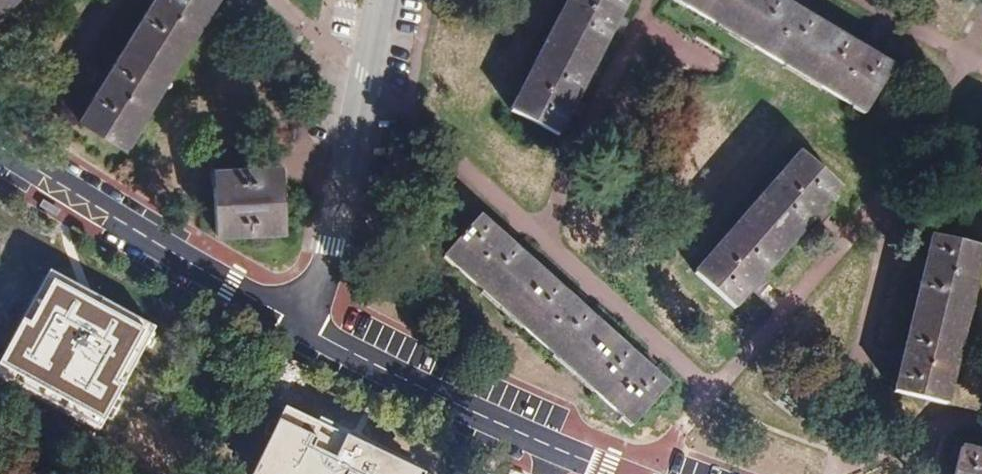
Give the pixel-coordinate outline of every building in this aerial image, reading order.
[(9,0),(0,0),(0,10),(9,0)] [(105,90),(85,120),(128,147),(221,0),(161,0),(157,7),(113,78),(105,90)] [(554,106),(563,90),(599,23),(607,9),(612,0),(556,0),(502,99),(545,122),(554,106)] [(870,103),(893,58),(875,48),(862,41),(804,11),(784,0),(677,0),(870,103)] [(804,11),(808,1),(807,0),(784,0),(804,11)] [(617,14),(607,9),(599,23),(610,28),(617,14)] [(862,41),(875,48),(880,39),(867,33),(862,41)] [(93,82),(105,90),(113,78),(101,70),(93,82)] [(563,90),(554,106),(564,112),(572,96),(563,90)] [(728,301),(743,285),(753,294),(765,281),(756,272),(812,212),(821,220),(830,210),(820,202),(837,184),(802,151),(693,268),(728,301)] [(286,158),(222,163),(225,222),(289,218),(286,158)] [(630,421),(664,381),(642,361),(629,349),(590,314),(574,299),(518,248),(504,235),(478,212),(442,254),(630,421)] [(511,227),(504,235),(518,248),(526,240),(511,227)] [(890,366),(898,368),(894,390),(944,400),(976,243),(926,233),(922,256),(913,254),(910,271),(918,273),(902,352),(893,350),(890,366)] [(581,291),(574,299),(590,314),(599,305),(581,291)] [(629,349),(642,361),(651,351),(638,339),(629,349)] [(268,407),(238,473),(416,473),(268,407)] [(960,455),(955,473),(981,473),(981,461),(960,455)]
